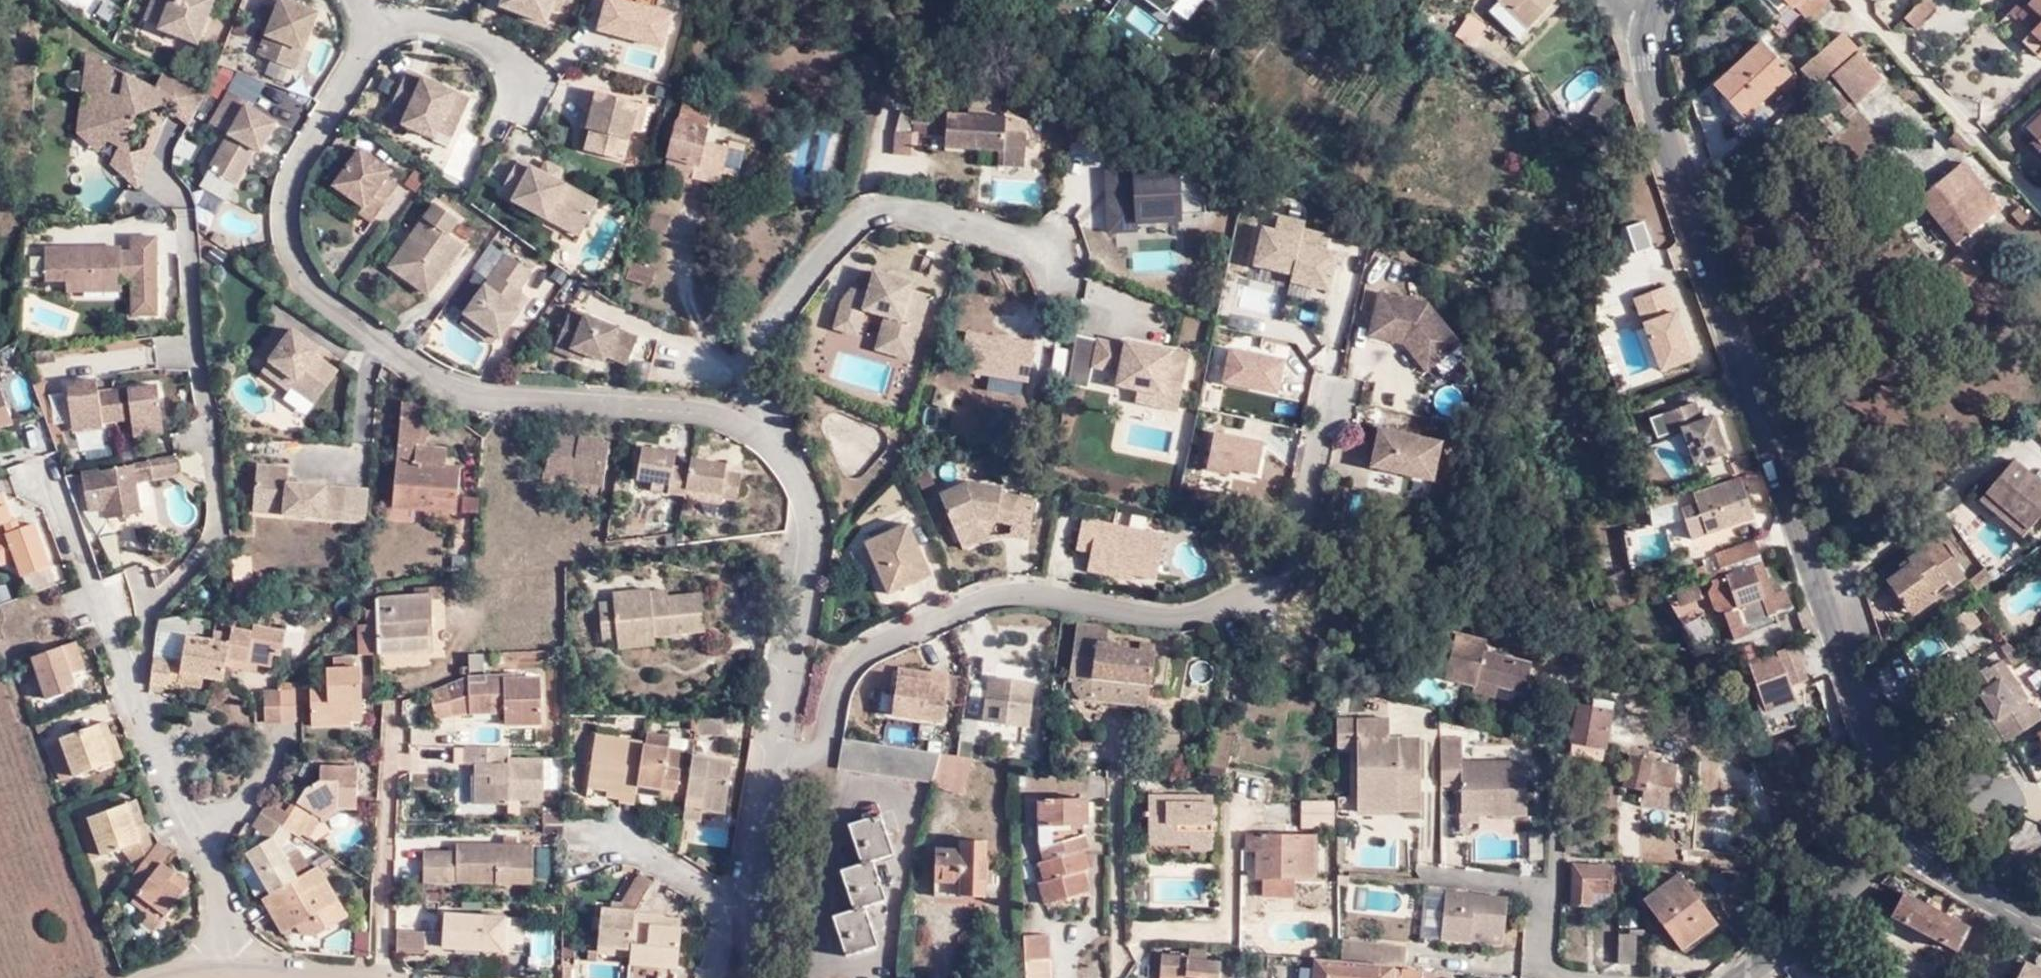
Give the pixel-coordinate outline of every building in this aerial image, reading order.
[(147,19),(162,25),(161,29),(198,44),(214,0),(155,0),(147,19)] [(318,15),(281,0),(276,14),(267,36),(259,54),(296,69),(318,15)] [(501,7),(546,24),(555,0),(504,0),(501,7)] [(598,31),(662,49),(669,22),(657,19),(659,13),(612,0),(606,0),(598,31)] [(1171,15),(1180,0),(1146,0),(1171,15)] [(1489,10),(1517,37),(1526,27),(1553,0),(1495,0),(1489,10)] [(1834,7),(1828,0),(1766,0),(1781,16),(1794,4),(1813,26),(1834,7)] [(1934,0),(1920,0),(1906,16),(1916,24),(1936,2),(1934,0)] [(2040,49),(2040,0),(2032,0),(2019,14),(2033,29),(2026,36),(2040,49)] [(267,36),(276,14),(259,7),(251,29),(267,36)] [(1474,46),(1488,24),(1469,12),(1455,34),(1474,46)] [(1814,85),(1859,46),(1846,30),(1801,69),(1814,85)] [(2040,53),(2040,49),(2026,36),(2022,41),(2038,56),(2040,53)] [(1752,103),(1759,110),(1790,80),(1756,45),(1718,82),(1724,88),(1718,95),(1719,97),(1739,116),(1752,103)] [(1886,81),(1860,50),(1832,75),(1857,105),(1886,81)] [(156,89),(87,55),(78,124),(107,140),(121,148),(127,137),(138,115),(149,111),(157,108),(174,101),(170,111),(191,127),(209,92),(165,70),(156,89)] [(391,101),(407,109),(455,132),(470,95),(435,80),(432,84),(404,72),(391,101)] [(1711,87),(1718,95),(1724,88),(1718,82),(1711,87)] [(590,128),(584,147),(620,157),(629,126),(636,99),(586,85),(579,105),(591,109),(585,126),(590,128)] [(1602,90),(1587,113),(1602,122),(1617,100),(1602,90)] [(228,91),(215,124),(232,131),(218,168),(246,179),(259,147),(265,150),(278,117),(245,104),(248,97),(228,91)] [(1760,111),(1759,110),(1752,103),(1739,116),(1719,97),(1713,103),(1739,131),(1760,111)] [(645,101),(636,99),(629,126),(637,129),(645,101)] [(690,175),(717,184),(726,149),(706,142),(713,115),(682,105),(676,123),(667,120),(663,139),(672,142),(662,176),(686,182),(690,175)] [(149,111),(138,115),(127,137),(121,148),(112,167),(137,191),(140,189),(164,127),(163,125),(157,108),(149,111)] [(450,143),(455,132),(407,109),(402,118),(434,133),(433,137),(450,143)] [(984,116),(912,114),(912,137),(946,138),(945,151),(980,152),(979,169),(1011,170),(1013,129),(983,128),(984,116)] [(2027,127),(2038,138),(2033,143),(2040,151),(2040,114),(2027,127)] [(107,140),(78,124),(77,134),(97,152),(107,140)] [(1028,160),(1039,160),(1039,131),(1027,131),(1028,160)] [(201,148),(187,143),(182,156),(196,162),(201,148)] [(728,143),(726,149),(719,175),(735,180),(743,147),(728,143)] [(360,150),(334,186),(365,207),(360,215),(372,224),(400,186),(389,178),(392,173),(360,150)] [(553,177),(555,178),(561,166),(542,157),(536,168),(545,173),(543,178),(550,182),(553,177)] [(551,208),(582,225),(595,200),(555,178),(553,177),(550,182),(543,178),(545,173),(536,168),(516,158),(502,187),(515,193),(513,199),(547,216),(551,208)] [(1960,241),(2002,207),(1965,161),(1922,195),(1960,241)] [(1179,163),(1104,167),(1108,227),(1183,223),(1179,163)] [(420,236),(398,266),(427,290),(443,267),(438,264),(442,259),(447,261),(462,241),(448,231),(456,215),(436,200),(412,231),(420,236)] [(579,232),(582,225),(551,208),(547,216),(579,232)] [(2023,224),(2031,219),(2022,208),(2015,213),(2023,224)] [(671,218),(643,210),(639,228),(667,235),(671,218)] [(1333,290),(1340,249),(1327,246),(1331,227),(1277,218),(1276,226),(1260,223),(1252,264),(1293,271),(1291,282),(1333,290)] [(390,262),(398,266),(420,236),(412,231),(390,262)] [(215,233),(211,239),(223,247),(227,241),(215,233)] [(121,248),(46,249),(47,281),(68,281),(94,281),(94,292),(121,292),(121,281),(132,282),(132,316),(158,316),(158,237),(132,238),(132,253),(121,253),(121,248)] [(1969,248),(1941,270),(1970,249),(1969,248)] [(1970,249),(1941,270),(1938,274),(1955,294),(1986,268),(1970,249)] [(468,311),(501,334),(521,308),(516,303),(524,291),(518,286),(532,269),(508,251),(490,276),(466,309),(467,309),(468,311)] [(619,269),(609,266),(607,274),(617,278),(619,269)] [(658,274),(634,267),(629,281),(653,289),(658,274)] [(867,295),(850,290),(841,303),(836,321),(860,327),(864,312),(884,317),(877,342),(913,352),(929,296),(910,291),(911,284),(873,273),(867,295)] [(94,281),(68,281),(68,292),(94,292),(94,281)] [(1615,322),(1633,315),(1620,285),(1602,293),(1615,322)] [(1667,290),(1637,301),(1662,369),(1692,358),(1667,290)] [(1427,305),(1377,294),(1369,337),(1403,344),(1426,373),(1459,344),(1427,305)] [(573,305),(562,330),(578,336),(575,344),(587,349),(586,351),(603,356),(609,352),(630,359),(638,336),(619,330),(616,322),(573,305)] [(495,340),(501,334),(468,311),(463,317),(495,340)] [(860,327),(836,321),(833,330),(857,336),(860,327)] [(315,405),(338,373),(315,356),(320,350),(291,330),(286,338),(274,329),(256,353),(296,382),(292,388),(315,405)] [(583,358),(586,351),(587,349),(575,344),(578,336),(562,330),(556,348),(583,358)] [(964,332),(960,374),(1030,380),(1034,338),(964,332)] [(913,352),(877,342),(874,351),(910,361),(913,352)] [(1230,343),(1221,382),(1279,395),(1288,356),(1230,343)] [(1111,391),(1175,405),(1184,360),(1120,346),(1119,351),(1092,345),(1086,374),(1113,379),(1111,391)] [(52,348),(35,350),(37,362),(54,360),(52,348)] [(296,382),(268,362),(261,372),(289,393),(292,388),(296,382)] [(67,382),(71,417),(103,413),(130,410),(132,421),(162,417),(157,382),(100,390),(98,378),(67,382)] [(15,426),(3,391),(0,392),(0,432),(15,426)] [(1175,405),(1132,396),(1130,409),(1172,418),(1175,405)] [(1694,405),(1668,415),(1674,431),(1681,428),(1694,466),(1728,454),(1714,416),(1701,421),(1694,405)] [(403,406),(402,421),(424,424),(425,408),(403,406)] [(103,413),(71,417),(72,423),(104,419),(103,413)] [(162,417),(132,421),(133,428),(162,424),(162,417)] [(417,450),(422,451),(424,424),(402,421),(399,447),(417,450)] [(83,428),(85,460),(135,457),(134,440),(119,441),(118,426),(83,428)] [(1258,477),(1266,439),(1214,428),(1206,466),(1258,477)] [(1442,444),(1379,430),(1373,467),(1434,480),(1442,444)] [(543,487),(565,492),(570,481),(600,488),(610,448),(554,436),(543,487)] [(416,467),(417,450),(399,447),(393,507),(456,512),(460,470),(441,469),(416,467)] [(672,452),(637,447),(633,482),(649,484),(666,486),(665,495),(681,497),(682,490),(685,468),(670,466),(672,452)] [(442,452),(422,451),(417,450),(416,467),(441,469),(442,452)] [(134,462),(102,468),(86,471),(90,508),(109,506),(110,517),(140,512),(142,512),(138,483),(180,475),(176,454),(134,462)] [(686,458),(685,468),(682,490),(703,493),(702,503),(717,505),(718,500),(734,502),(738,474),(722,472),(723,463),(686,458)] [(2027,527),(2040,511),(2040,484),(2010,458),(1984,490),(2027,527)] [(1731,464),(1734,475),(1744,472),(1745,472),(1741,461),(1731,464)] [(285,516),(323,519),(323,521),(343,522),(345,499),(346,491),(326,489),(326,488),(288,485),(289,469),(257,466),(253,504),(286,507),(285,516)] [(1760,477),(1757,468),(1745,472),(1744,472),(1747,481),(1760,477)] [(1690,541),(1753,519),(1739,480),(1691,496),(1694,504),(1679,510),(1690,541)] [(666,486),(649,484),(647,493),(665,495),(666,486)] [(941,499),(965,552),(989,541),(986,532),(996,525),(1012,528),(1012,539),(1029,542),(1036,502),(1003,496),(1003,492),(969,486),(941,499)] [(703,493),(682,490),(681,497),(681,500),(702,503),(703,493)] [(2021,534),(2027,527),(1984,490),(1977,497),(2021,534)] [(458,512),(477,513),(478,496),(459,495),(458,512)] [(1672,495),(1638,506),(1640,513),(1675,502),(1672,495)] [(15,523),(6,496),(0,499),(0,528),(5,527),(6,526),(15,523)] [(286,507),(253,504),(253,514),(285,516),(286,507)] [(109,506),(90,508),(85,509),(99,531),(110,517),(109,506)] [(6,526),(10,535),(24,530),(20,520),(15,523),(6,526)] [(1091,557),(1087,574),(1119,581),(1120,574),(1155,582),(1164,538),(1082,522),(1077,553),(1091,557)] [(10,535),(8,536),(0,539),(0,557),(4,568),(18,563),(24,579),(53,568),(38,525),(24,530),(10,535)] [(866,549),(891,602),(909,593),(908,589),(933,577),(909,528),(866,549)] [(1910,563),(1901,570),(1886,581),(1912,617),(1966,578),(1936,537),(1906,559),(1910,563)] [(1724,569),(1759,557),(1761,557),(1756,542),(1714,556),(1719,570),(1724,569)] [(1759,557),(1724,569),(1727,577),(1712,582),(1714,589),(1707,595),(1711,609),(1719,613),(1720,616),(1728,613),(1732,627),(1743,623),(1749,636),(1775,627),(1772,615),(1788,610),(1784,597),(1773,601),(1759,557)] [(1910,563),(1906,559),(1898,565),(1901,570),(1910,563)] [(1692,569),(1696,580),(1707,575),(1703,565),(1692,569)] [(1991,577),(1986,568),(1969,581),(1975,589),(1991,577)] [(253,579),(235,580),(237,606),(255,604),(253,579)] [(1697,588),(1667,600),(1697,649),(1732,627),(1728,613),(1720,616),(1719,613),(1711,609),(1707,595),(1702,597),(1697,588)] [(384,629),(384,653),(437,652),(436,607),(438,605),(445,605),(447,600),(445,592),(424,591),(424,600),(384,601),(384,612),(384,629)] [(656,630),(658,638),(710,633),(707,595),(657,600),(656,592),(618,595),(619,603),(602,605),(606,642),(623,640),(623,633),(656,630)] [(1957,616),(1967,631),(1981,623),(1972,607),(1957,616)] [(371,629),(384,629),(384,612),(372,612),(371,629)] [(158,661),(184,666),(188,642),(192,618),(164,623),(158,661)] [(231,641),(234,626),(219,623),(216,638),(231,641)] [(234,626),(231,641),(226,669),(246,672),(249,665),(261,667),(272,670),(277,657),(283,658),(288,636),(234,626)] [(384,653),(384,629),(371,629),(365,629),(365,658),(384,658),(384,653)] [(1095,680),(1152,686),(1156,658),(1131,654),(1131,647),(1111,645),(1112,634),(1080,629),(1075,678),(1095,680)] [(658,645),(658,638),(656,630),(623,633),(623,640),(624,648),(658,645)] [(1448,681),(1476,688),(1478,682),(1500,687),(1526,694),(1533,667),(1486,654),(1489,643),(1460,635),(1448,681)] [(205,636),(203,645),(215,647),(216,638),(205,636)] [(226,669),(231,641),(216,638),(215,647),(203,645),(188,642),(182,679),(202,683),(223,686),(226,669)] [(2005,640),(1999,645),(2012,662),(2025,653),(2005,640)] [(79,645),(35,660),(50,705),(70,698),(67,689),(73,688),(80,686),(77,675),(88,672),(79,645)] [(1763,695),(1768,712),(1787,705),(1796,702),(1792,685),(1802,681),(1792,653),(1782,657),(1784,662),(1773,666),(1772,661),(1764,663),(1767,672),(1757,676),(1763,695)] [(490,675),(491,655),(473,655),(473,675),(490,675)] [(1995,655),(1966,675),(1987,709),(1982,713),(1996,735),(2007,727),(2012,734),(2036,719),(1995,655)] [(182,679),(184,666),(158,661),(156,670),(154,689),(172,693),(173,688),(181,689),(182,679)] [(258,675),(261,667),(249,665),(246,672),(258,675)] [(327,703),(314,703),(314,728),(353,729),(353,725),(353,705),(366,706),(366,671),(330,672),(330,691),(327,690),(327,703)] [(902,671),(900,680),(932,685),(934,676),(902,671)] [(989,672),(980,718),(1028,727),(1037,681),(989,672)] [(473,675),(470,676),(471,714),(505,714),(506,726),(545,726),(545,679),(528,680),(526,674),(490,675),(473,675)] [(932,685),(900,680),(895,717),(944,724),(951,676),(934,674),(934,676),(932,685)] [(964,679),(951,676),(948,700),(961,702),(964,679)] [(1092,708),(1093,701),(1095,680),(1075,678),(1075,688),(1075,690),(1075,692),(1075,694),(1075,696),(1076,698),(1077,700),(1079,702),(1079,703),(1080,703),(1081,704),(1082,705),(1083,706),(1085,706),(1086,707),(1087,707),(1088,707),(1089,707),(1089,708),(1090,708),(1092,708)] [(202,683),(182,679),(181,689),(201,692),(202,683)] [(1151,707),(1152,686),(1095,680),(1093,701),(1151,707)] [(1496,701),(1500,687),(1478,682),(1476,688),(1474,696),(1496,701)] [(455,716),(452,683),(433,690),(437,719),(455,716)] [(284,685),(284,694),(297,695),(297,686),(284,685)] [(76,696),(73,688),(67,689),(70,698),(76,696)] [(314,690),(314,703),(327,703),(327,690),(314,690)] [(266,725),(282,723),(284,694),(267,694),(266,713),(266,725)] [(297,695),(284,694),(282,723),(296,723),(297,695)] [(1796,702),(1787,705),(1790,712),(1805,708),(1803,700),(1796,702)] [(1151,707),(1093,701),(1093,706),(1150,712),(1151,707)] [(1597,702),(1595,712),(1612,715),(1615,713),(1617,705),(1597,702)] [(353,705),(353,725),(366,725),(366,706),(353,705)] [(1794,725),(1790,712),(1787,705),(1768,712),(1775,731),(1794,725)] [(1581,708),(1573,746),(1604,754),(1612,715),(1595,712),(1581,708)] [(1775,731),(1768,712),(1765,713),(1759,715),(1768,738),(1795,728),(1794,725),(1775,731)] [(700,716),(698,733),(729,734),(732,716),(700,716)] [(1423,814),(1422,740),(1392,741),(1391,721),(1338,721),(1338,742),(1339,749),(1359,749),(1359,814),(1423,814)] [(107,745),(116,742),(110,725),(65,740),(78,780),(115,768),(107,745)] [(645,741),(644,744),(669,748),(671,736),(646,732),(645,741)] [(638,790),(639,784),(644,744),(645,741),(597,735),(590,783),(607,787),(638,790)] [(1443,756),(1464,756),(1464,739),(1442,739),(1443,756)] [(78,780),(65,740),(50,745),(63,785),(78,780)] [(124,764),(116,742),(107,745),(115,768),(124,764)] [(843,742),(837,771),(934,785),(942,758),(843,742)] [(669,748),(644,744),(639,784),(663,787),(662,793),(662,796),(688,800),(692,766),(681,765),(683,750),(669,748)] [(1602,762),(1604,754),(1573,746),(1571,755),(1602,762)] [(1219,774),(1228,776),(1231,750),(1215,748),(1212,767),(1219,769),(1219,774)] [(467,768),(467,751),(457,752),(457,768),(467,768)] [(467,768),(476,769),(476,808),(511,808),(512,808),(515,803),(523,803),(546,803),(546,762),(513,761),(512,767),(496,767),(496,752),(467,751),(467,768)] [(513,752),(496,752),(496,767),(512,767),(513,761),(513,752)] [(692,766),(688,800),(685,817),(701,819),(702,808),(725,811),(733,763),(694,756),(692,766)] [(1464,756),(1443,756),(1443,787),(1463,787),(1463,804),(1495,804),(1495,814),(1496,817),(1528,817),(1527,764),(1465,764),(1464,756)] [(1664,790),(1670,769),(1635,760),(1627,788),(1647,793),(1646,796),(1657,799),(1669,803),(1672,793),(1669,792),(1664,790)] [(1671,764),(1670,769),(1664,790),(1669,792),(1672,793),(1680,767),(1671,764)] [(270,804),(262,819),(290,834),(301,840),(304,836),(317,815),(324,819),(341,808),(357,809),(358,769),(322,768),(319,780),(307,786),(298,802),(296,801),(288,812),(277,807),(270,804)] [(639,784),(638,790),(662,793),(663,787),(639,784)] [(637,802),(638,790),(607,787),(606,794),(621,796),(621,800),(637,802)] [(1193,838),(1193,846),(1193,850),(1217,850),(1217,796),(1152,795),(1153,819),(1161,819),(1161,837),(1193,838)] [(284,796),(277,807),(288,812),(296,801),(284,796)] [(1666,814),(1669,803),(1657,799),(1646,796),(1642,807),(1666,814)] [(1333,802),(1307,800),(1306,825),(1332,826),(1333,802)] [(1093,849),(1089,832),(1092,831),(1091,801),(1041,802),(1042,849),(1047,862),(1043,864),(1049,883),(1042,887),(1050,909),(1092,894),(1086,875),(1092,872),(1086,853),(1093,849)] [(512,808),(511,808),(511,820),(523,821),(523,803),(515,803),(512,808)] [(1463,814),(1495,814),(1495,804),(1463,804),(1463,814)] [(140,805),(130,809),(139,832),(148,829),(140,805)] [(723,823),(725,811),(702,808),(701,819),(723,823)] [(139,832),(130,809),(92,821),(100,840),(106,860),(111,859),(122,855),(123,854),(135,851),(153,844),(148,829),(139,832)] [(1496,818),(1496,817),(1495,814),(1463,814),(1464,836),(1472,835),(1472,825),(1481,825),(1481,818),(1496,818)] [(311,840),(324,819),(317,815),(304,836),(311,840)] [(567,827),(567,818),(567,815),(546,816),(546,827),(567,827)] [(831,923),(843,965),(874,954),(864,916),(883,909),(873,867),(892,861),(880,818),(848,829),(860,870),(840,877),(850,916),(831,923)] [(290,834),(262,819),(255,832),(272,842),(255,852),(248,856),(260,877),(272,897),(298,881),(279,853),(287,840),(290,834)] [(1153,845),(1193,846),(1193,838),(1161,837),(1161,819),(1153,819),(1153,845)] [(272,842),(255,832),(249,843),(255,852),(272,842)] [(1264,877),(1294,877),(1315,878),(1316,833),(1251,832),(1250,849),(1259,850),(1259,877),(1264,877)] [(285,861),(298,852),(287,840),(279,853),(285,861)] [(133,861),(143,875),(157,856),(153,844),(135,851),(133,860),(133,861)] [(936,894),(987,896),(989,847),(958,846),(958,856),(938,855),(936,894)] [(427,856),(427,886),(536,887),(536,849),(460,848),(460,857),(427,856)] [(113,862),(133,860),(135,851),(123,854),(122,855),(111,859),(113,862)] [(143,875),(129,890),(141,900),(135,908),(151,921),(153,918),(158,912),(171,922),(194,894),(184,884),(178,891),(165,879),(170,873),(178,863),(161,851),(157,856),(143,875)] [(298,852),(285,861),(298,881),(313,872),(300,851),(298,852)] [(1521,864),(1520,875),(1532,876),(1532,865),(1521,864)] [(298,881),(272,897),(266,900),(286,935),(299,926),(304,935),(316,938),(348,918),(320,868),(313,872),(298,881)] [(1575,907),(1594,906),(1593,894),(1613,894),(1613,870),(1574,870),(1575,907)] [(178,891),(184,884),(170,873),(165,879),(178,891)] [(641,873),(639,878),(653,884),(657,879),(641,873)] [(1292,895),(1294,877),(1264,877),(1263,894),(1292,895)] [(617,944),(634,945),(638,908),(639,908),(653,884),(639,878),(624,900),(622,907),(613,907),(604,906),(604,916),(603,929),(603,943),(617,944)] [(1349,880),(1338,879),(1339,889),(1349,889),(1349,880)] [(1651,901),(1686,955),(1705,945),(1703,941),(1720,931),(1687,879),(1651,901)] [(1889,915),(1954,950),(1966,927),(1900,893),(1889,915)] [(1508,900),(1445,894),(1443,941),(1471,945),(1474,933),(1505,936),(1508,900)] [(1593,894),(1594,906),(1612,905),(1613,894),(1593,894)] [(614,899),(613,907),(622,907),(624,900),(614,899)] [(404,922),(440,922),(439,900),(404,901),(404,922)] [(634,955),(633,962),(679,965),(682,923),(653,921),(653,910),(639,908),(638,908),(634,945),(634,955)] [(682,912),(653,910),(653,921),(682,923),(682,912)] [(166,928),(171,922),(158,912),(153,918),(166,928)] [(596,929),(603,929),(604,916),(596,916),(596,929)] [(450,917),(447,951),(508,953),(510,921),(450,917)] [(153,918),(145,928),(158,938),(166,928),(153,918)] [(560,963),(560,928),(535,928),(535,963),(560,963)] [(353,956),(371,955),(370,929),(353,929),(353,956)] [(1621,937),(1618,965),(1636,966),(1639,937),(1645,937),(1646,931),(1632,931),(1632,937),(1621,937)] [(398,954),(426,955),(427,935),(400,933),(398,954)] [(1505,936),(1474,933),(1471,945),(1504,948),(1505,936)] [(1030,940),(1031,966),(1053,966),(1053,940),(1030,940)] [(1353,943),(1340,942),(1340,964),(1353,965),(1353,943)] [(601,953),(634,955),(634,945),(617,944),(603,943),(601,953)] [(1353,943),(1353,965),(1403,969),(1405,969),(1406,948),(1353,943)] [(601,953),(601,952),(590,950),(589,961),(600,962),(601,953)] [(1223,969),(1209,966),(1211,955),(1190,952),(1187,958),(1164,955),(1162,976),(1187,977),(1222,977),(1223,969)] [(1260,970),(1268,972),(1270,956),(1262,955),(1260,970)] [(1276,957),(1275,977),(1389,977),(1389,973),(1340,964),(1276,957)] [(2025,964),(2017,977),(2040,977),(2040,973),(2025,964)] [(563,965),(563,977),(573,977),(573,965),(563,965)] [(1405,969),(1403,969),(1402,977),(1439,977),(1440,973),(1439,973),(1405,969)]
